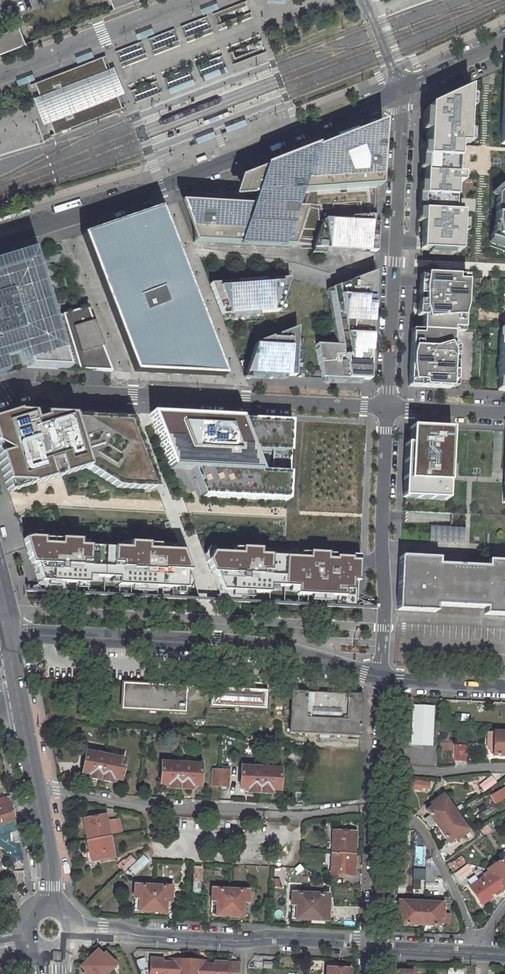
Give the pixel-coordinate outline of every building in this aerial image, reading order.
[(113,9),(135,0),(110,0),(113,9)] [(200,9),(202,14),(219,8),(217,3),(200,9)] [(217,21),(214,13),(102,56),(34,82),(54,133),(121,107),(125,105),(233,64),(230,56),(217,21)] [(24,43),(17,26),(0,33),(0,52),(24,43)] [(135,34),(137,40),(154,33),(152,28),(135,34)] [(75,58),(77,63),(94,57),(92,52),(75,58)] [(202,76),(204,81),(227,71),(225,67),(202,76)] [(15,81),(18,86),(34,80),(32,74),(15,81)] [(169,89),(171,93),(194,84),(192,80),(169,89)] [(472,88),(426,107),(420,251),(463,254),(472,88)] [(204,120),(206,125),(229,115),(227,111),(204,120)] [(245,120),(225,127),(227,132),(246,124),(245,120)] [(251,206),(179,202),(193,241),(313,246),(327,205),(378,202),(379,187),(383,123),(250,173),(238,178),(232,197),(253,201),(251,206)] [(194,139),(195,144),(214,136),(213,132),(194,139)] [(504,184),(494,192),(499,197),(498,222),(491,242),(504,246),(504,186),(504,184)] [(377,207),(331,209),(318,246),(374,248),(377,207)] [(159,209),(81,235),(134,372),(172,374),(224,376),(159,209)] [(5,373),(1,354),(23,347),(29,366),(112,370),(98,334),(95,335),(90,321),(93,320),(88,307),(53,317),(38,268),(0,280),(0,374),(5,373)] [(333,287),(342,346),(317,344),(322,378),(370,381),(373,323),(369,323),(370,307),(374,307),(376,273),(333,287)] [(410,386),(451,388),(452,381),(452,372),(455,329),(465,329),(467,282),(457,282),(458,276),(426,275),(426,290),(425,295),(423,331),(413,330),(410,386)] [(236,282),(211,283),(223,315),(280,311),(291,278),(266,280),(266,283),(236,285),(236,282)] [(272,337),(256,343),(246,374),(296,376),(298,327),(276,336),(277,338),(273,339),(272,337)] [(0,421),(0,465),(8,492),(86,468),(117,487),(157,489),(131,420),(125,419),(126,412),(32,408),(3,416),(0,421)] [(240,418),(149,413),(170,467),(192,468),(203,496),(288,501),(292,421),(255,419),(255,421),(240,420),(240,418)] [(303,414),(303,436),(337,436),(337,414),(303,414)] [(452,429),(412,426),(411,444),(407,444),(405,497),(449,500),(452,429)] [(461,529),(430,527),(429,541),(460,543),(461,529)] [(28,538),(23,539),(30,564),(36,564),(45,592),(64,593),(64,582),(88,584),(89,576),(119,578),(119,585),(173,587),(172,599),(185,599),(193,582),(181,552),(148,550),(148,544),(129,543),(128,549),(79,546),(80,540),(28,538)] [(216,573),(226,601),(240,602),(241,591),(268,592),(269,586),(298,587),(297,594),(337,596),(336,607),(355,608),(357,570),(359,571),(360,555),(308,553),(308,558),(258,555),(259,550),(240,549),(240,555),(211,554),(207,561),(212,572),(216,573)] [(439,565),(439,559),(401,557),(398,610),(442,612),(442,607),(486,609),(486,614),(504,615),(504,569),(439,565)] [(123,709),(185,712),(186,685),(123,682),(123,709)] [(211,687),(211,705),(266,708),(267,689),(211,687)] [(314,692),(292,691),(290,733),(360,736),(362,694),(340,693),(339,702),(313,701),(314,692)] [(340,693),(314,692),(313,701),(339,702),(340,693)] [(433,709),(414,708),(412,745),(430,746),(433,709)] [(493,752),(493,756),(504,756),(504,733),(491,733),(490,752),(493,752)] [(87,752),(83,772),(92,774),(91,778),(101,780),(105,755),(87,752)] [(125,759),(105,755),(101,780),(112,782),(113,778),(121,779),(125,759)] [(182,763),(162,762),(161,783),(170,784),(170,788),(181,788),(182,763)] [(201,765),(182,763),(181,788),(192,789),(191,785),(200,785),(201,765)] [(241,767),(240,788),(249,788),(249,793),(259,793),(261,768),(241,767)] [(270,790),(279,790),(280,769),(261,768),(259,793),(270,793),(270,790)] [(212,786),(221,786),(221,770),(213,769),(212,786)] [(221,770),(221,786),(229,787),(229,770),(221,770)] [(406,777),(404,786),(418,789),(419,787),(420,781),(406,777)] [(429,783),(420,781),(419,787),(428,790),(429,783)] [(504,799),(504,789),(493,797),(497,804),(504,799)] [(472,838),(456,814),(440,790),(437,793),(441,798),(431,804),(433,806),(427,810),(448,842),(454,838),(456,841),(466,835),(469,839),(472,838)] [(15,820),(11,804),(9,796),(0,798),(0,824),(15,820)] [(89,840),(110,836),(123,833),(120,820),(107,822),(106,815),(91,818),(93,827),(86,828),(89,840)] [(91,818),(84,819),(86,828),(93,827),(91,818)] [(15,820),(0,824),(0,834),(17,830),(15,820)] [(348,842),(348,832),(333,831),(332,852),(354,853),(354,842),(348,842)] [(91,851),(98,849),(100,859),(115,856),(110,836),(89,840),(91,851)] [(98,849),(91,851),(93,860),(100,859),(98,849)] [(496,856),(500,861),(487,870),(490,874),(470,887),(481,905),(491,898),(489,896),(494,893),(495,895),(504,889),(504,850),(496,856)] [(354,853),(332,852),(331,874),(346,874),(347,865),(353,865),(354,853)] [(427,870),(426,878),(437,878),(437,870),(427,870)] [(136,879),(134,910),(151,911),(152,886),(143,885),(143,880),(136,879)] [(171,887),(152,886),(151,911),(170,912),(171,887)] [(213,889),(211,914),(229,915),(230,890),(213,889)] [(229,915),(248,916),(249,891),(230,890),(229,915)] [(292,893),(291,918),(308,919),(309,894),(292,893)] [(308,919),(327,920),(328,895),(309,894),(308,919)] [(450,903),(393,900),(392,904),(399,904),(399,916),(401,916),(401,923),(440,925),(440,923),(449,923),(449,915),(443,914),(444,907),(450,907),(450,903)] [(105,953),(103,956),(97,950),(89,959),(104,973),(105,973),(115,964),(105,953)] [(84,973),(104,973),(89,959),(82,966),(86,971),(84,973)] [(168,960),(168,963),(162,963),(162,959),(151,959),(150,973),(240,973),(240,964),(240,963),(214,962),(214,966),(209,965),(209,962),(168,960)]
